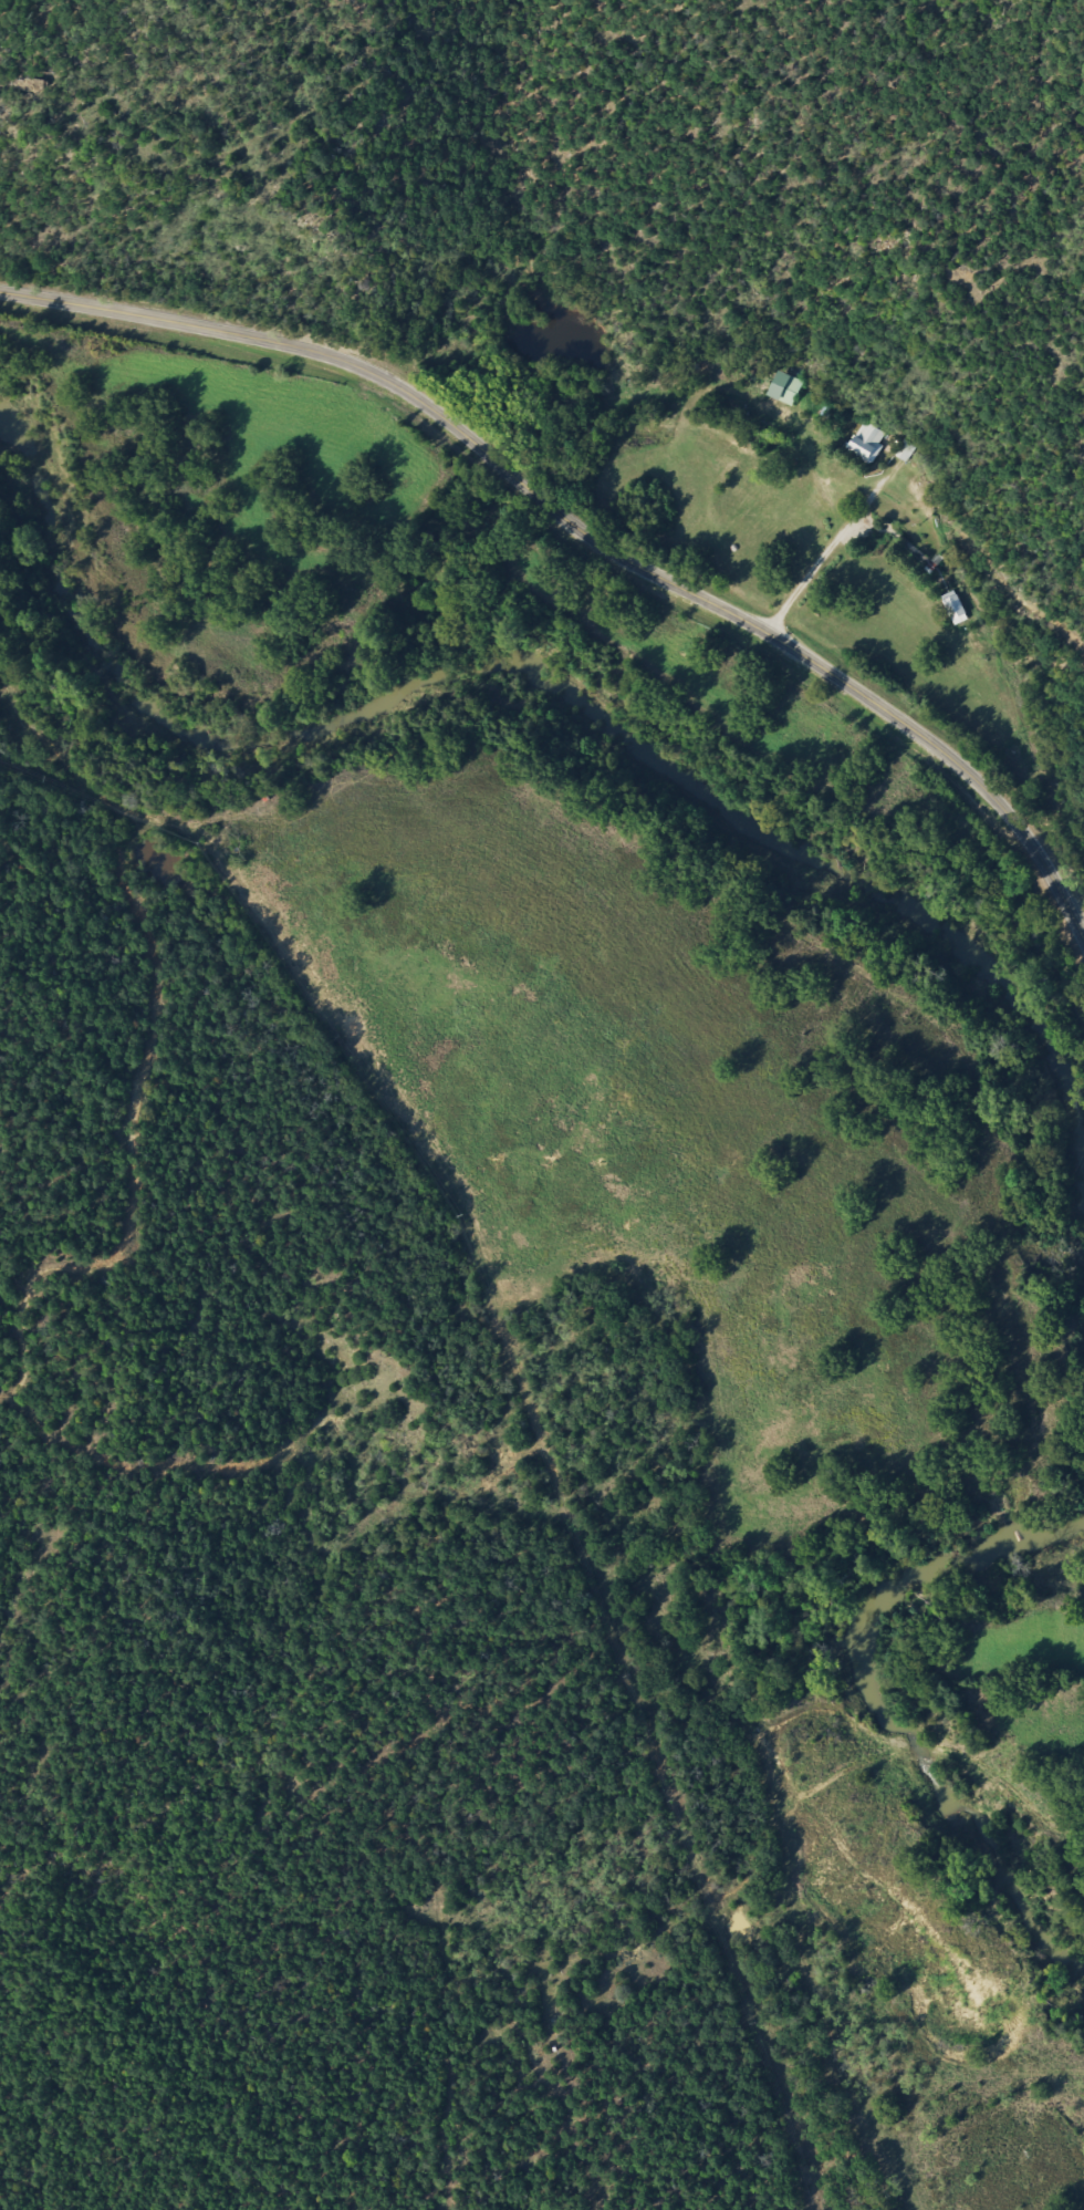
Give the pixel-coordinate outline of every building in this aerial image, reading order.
[(801,383),(789,407),(775,400),(788,375),(801,383)] [(842,448),(863,421),(885,437),(864,465),(842,448)] [(952,625),(938,598),(951,591),(966,618),(952,625)]
